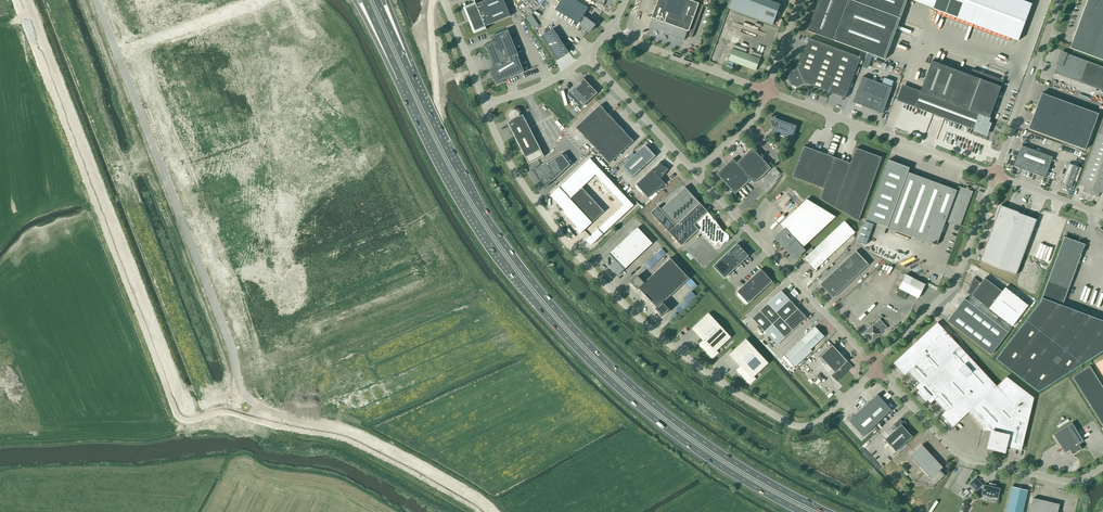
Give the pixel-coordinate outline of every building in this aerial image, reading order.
[(510,16),(504,0),(487,0),(466,9),(475,31),(510,16)] [(583,16),(588,8),(575,0),(561,0),(557,8),(583,23),(581,25),(588,31),(583,37),(589,31),(594,25),(595,22),(593,24),(583,16)] [(704,6),(700,4),(698,3),(690,0),(657,0),(658,1),(654,3),(655,7),(652,18),(653,18),(649,28),(660,32),(660,33),(664,35),(664,33),(684,40),(686,36),(692,38),(704,6)] [(729,9),(772,25),(779,6),(762,0),(732,0),(729,9)] [(808,31),(885,59),(907,0),(819,0),(808,31)] [(932,9),(1018,41),(1032,4),(1021,0),(936,0),(932,9)] [(1070,48),(1102,60),(1102,0),(1087,0),(1070,48)] [(522,12),(513,16),(515,22),(525,18),(522,12)] [(532,14),(526,17),(534,28),(539,25),(532,14)] [(569,52),(553,29),(542,36),(558,60),(569,52)] [(524,72),(518,57),(519,56),(508,30),(490,37),(493,42),(485,45),(494,67),(493,68),(493,69),(493,70),(493,71),(493,72),(493,73),(493,74),(493,75),(494,76),(493,77),(497,85),(503,82),(503,81),(525,72),(524,72)] [(845,98),(860,57),(809,38),(799,66),(796,67),(797,69),(790,72),(788,78),(791,85),(797,87),(804,84),(805,86),(808,84),(845,98)] [(746,52),(747,48),(735,44),(734,48),(746,52)] [(756,71),(760,59),(733,48),(728,61),(756,71)] [(1054,73),(1102,91),(1102,67),(1062,52),(1054,73)] [(980,114),(989,117),(1003,81),(972,69),(970,75),(932,61),(915,107),(974,129),(980,114)] [(882,114),(885,106),(892,88),(862,77),(853,102),(862,106),(882,114)] [(581,108),(597,93),(584,79),(568,94),(581,108)] [(1085,150),(1098,114),(1088,110),(1042,93),(1029,129),(1085,150)] [(600,105),(576,128),(610,164),(634,141),(600,105)] [(520,116),(519,114),(520,113),(520,112),(519,112),(519,111),(518,111),(517,110),(516,110),(515,110),(514,110),(513,110),(512,110),(511,110),(510,111),(509,112),(509,113),(508,113),(508,114),(508,115),(507,116),(507,117),(508,117),(508,118),(508,119),(509,119),(511,121),(508,123),(529,164),(544,156),(523,115),(520,116)] [(991,118),(989,117),(980,114),(974,129),(974,131),(984,135),(991,118)] [(791,139),(796,126),(775,118),(772,126),(773,133),(791,139)] [(1079,185),(1084,187),(1082,192),(1098,197),(1100,192),(1102,194),(1102,120),(1079,185)] [(632,179),(656,156),(646,145),(621,167),(632,179)] [(816,186),(827,155),(804,146),(793,177),(816,186)] [(1045,178),(1053,157),(1022,146),(1014,166),(1045,178)] [(771,168),(752,148),(736,163),(733,159),(717,174),(735,194),(751,179),(755,183),(771,168)] [(856,148),(850,163),(834,207),(858,221),(882,158),(856,148)] [(570,165),(562,154),(532,170),(546,188),(570,165)] [(834,207),(850,163),(827,155),(816,186),(824,189),(820,199),(834,207)] [(589,159),(550,196),(564,211),(563,212),(577,227),(575,229),(580,234),(604,211),(581,188),(595,174),(624,204),(586,240),(591,245),(633,205),(589,159)] [(888,160),(866,220),(937,246),(945,222),(948,223),(948,222),(960,226),(973,191),(958,186),(957,190),(908,172),(909,168),(888,160)] [(661,179),(668,169),(660,163),(661,162),(661,161),(654,171),(652,170),(636,185),(649,198),(665,183),(661,179)] [(1071,188),(1079,167),(1069,163),(1061,184),(1071,188)] [(671,234),(702,206),(685,187),(661,209),(658,206),(651,213),(671,234)] [(796,258),(804,251),(802,249),(836,217),(807,199),(780,225),(785,230),(777,238),(796,258)] [(702,206),(671,234),(682,245),(699,230),(715,247),(719,243),(721,246),(726,242),(728,241),(728,240),(729,240),(729,239),(729,238),(729,237),(729,236),(728,235),(728,234),(727,233),(725,233),(724,232),(722,230),(715,220),(714,221),(708,212),(702,206)] [(1016,275),(1037,220),(1000,206),(979,262),(1016,275)] [(845,221),(805,259),(815,270),(855,232),(845,221)] [(873,224),(865,221),(858,242),(866,245),(873,224)] [(622,272),(652,243),(638,227),(607,256),(603,260),(618,276),(622,272)] [(1102,351),(1102,321),(1062,306),(1085,244),(1064,237),(1040,302),(996,359),(1038,392),(1102,351)] [(725,278),(749,256),(737,244),(713,266),(725,278)] [(658,260),(666,252),(662,248),(654,256),(658,260)] [(869,264),(856,251),(820,284),(833,298),(869,264)] [(663,303),(689,278),(671,258),(644,283),(638,276),(631,282),(638,289),(639,288),(657,308),(656,309),(663,316),(669,310),(663,303)] [(773,282),(773,281),(761,269),(737,292),(749,304),(772,282),(773,282)] [(919,298),(926,284),(906,274),(899,288),(919,298)] [(981,283),(974,278),(968,293),(971,296),(971,295),(989,309),(1002,291),(985,278),(981,283)] [(689,302),(696,295),(692,291),(685,298),(689,302)] [(807,318),(782,291),(752,318),(777,345),(807,318)] [(991,355),(1008,332),(965,299),(947,321),(991,355)] [(713,358),(718,353),(716,351),(731,337),(708,313),(692,328),(703,340),(699,344),(713,358)] [(888,328),(880,319),(874,325),(873,325),(871,327),(870,327),(867,329),(868,330),(865,333),(873,341),(881,333),(885,330),(888,328)] [(997,386),(938,322),(894,363),(905,375),(909,372),(920,383),(916,387),(931,403),(935,400),(946,411),(942,415),(953,427),(969,412),(982,427),(981,429),(992,432),(988,448),(1004,452),(1006,446),(1022,450),(1034,398),(1007,377),(997,386)] [(795,367),(812,351),(811,349),(824,337),(815,327),(785,355),(795,367)] [(750,384),(756,379),(754,377),(768,363),(746,339),(730,354),(741,366),(737,370),(750,384)] [(847,361),(833,345),(821,357),(835,372),(832,375),(837,381),(852,368),(846,362),(847,361)] [(1090,366),(1073,377),(1102,426),(1102,387),(1090,366)] [(863,436),(892,410),(877,394),(849,420),(863,436)] [(896,452),(913,437),(905,429),(907,426),(901,419),(894,425),(897,428),(885,439),(896,452)] [(1072,455),(1080,450),(1081,447),(1079,444),(1083,441),(1072,423),(1053,434),(1065,453),(1070,450),(1072,455)] [(922,445),(910,456),(927,474),(924,477),(928,481),(933,486),(932,486),(933,486),(945,475),(940,470),(943,467),(922,445)] [(984,485),(982,485),(983,485),(976,478),(970,484),(976,491),(980,487),(984,488),(982,494),(988,496),(987,497),(992,498),(992,497),(998,498),(1000,489),(984,485)] [(1028,490),(1012,486),(1006,511),(1023,511),(1028,490)] [(1060,504),(1033,498),(1030,511),(1058,511),(1060,504)] [(970,507),(964,503),(960,509),(965,511),(967,511),(970,507)]
